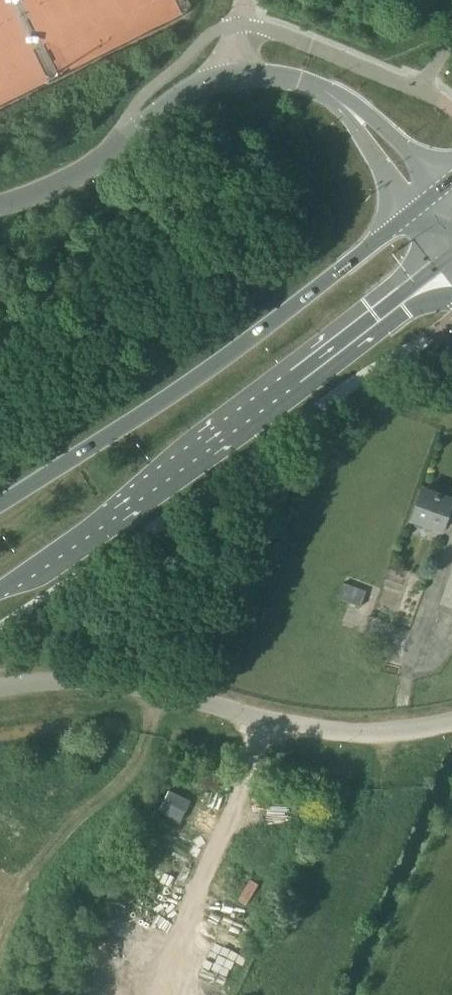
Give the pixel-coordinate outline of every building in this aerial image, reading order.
[(442,530),(451,503),(451,498),(423,487),(412,519),(442,530)] [(441,604),(443,604),(451,607),(451,573),(441,604)] [(338,598),(339,598),(330,622),(339,625),(348,602),(360,606),(366,591),(344,582),(338,598)] [(172,816),(178,777),(165,775),(159,814),(172,816)]
